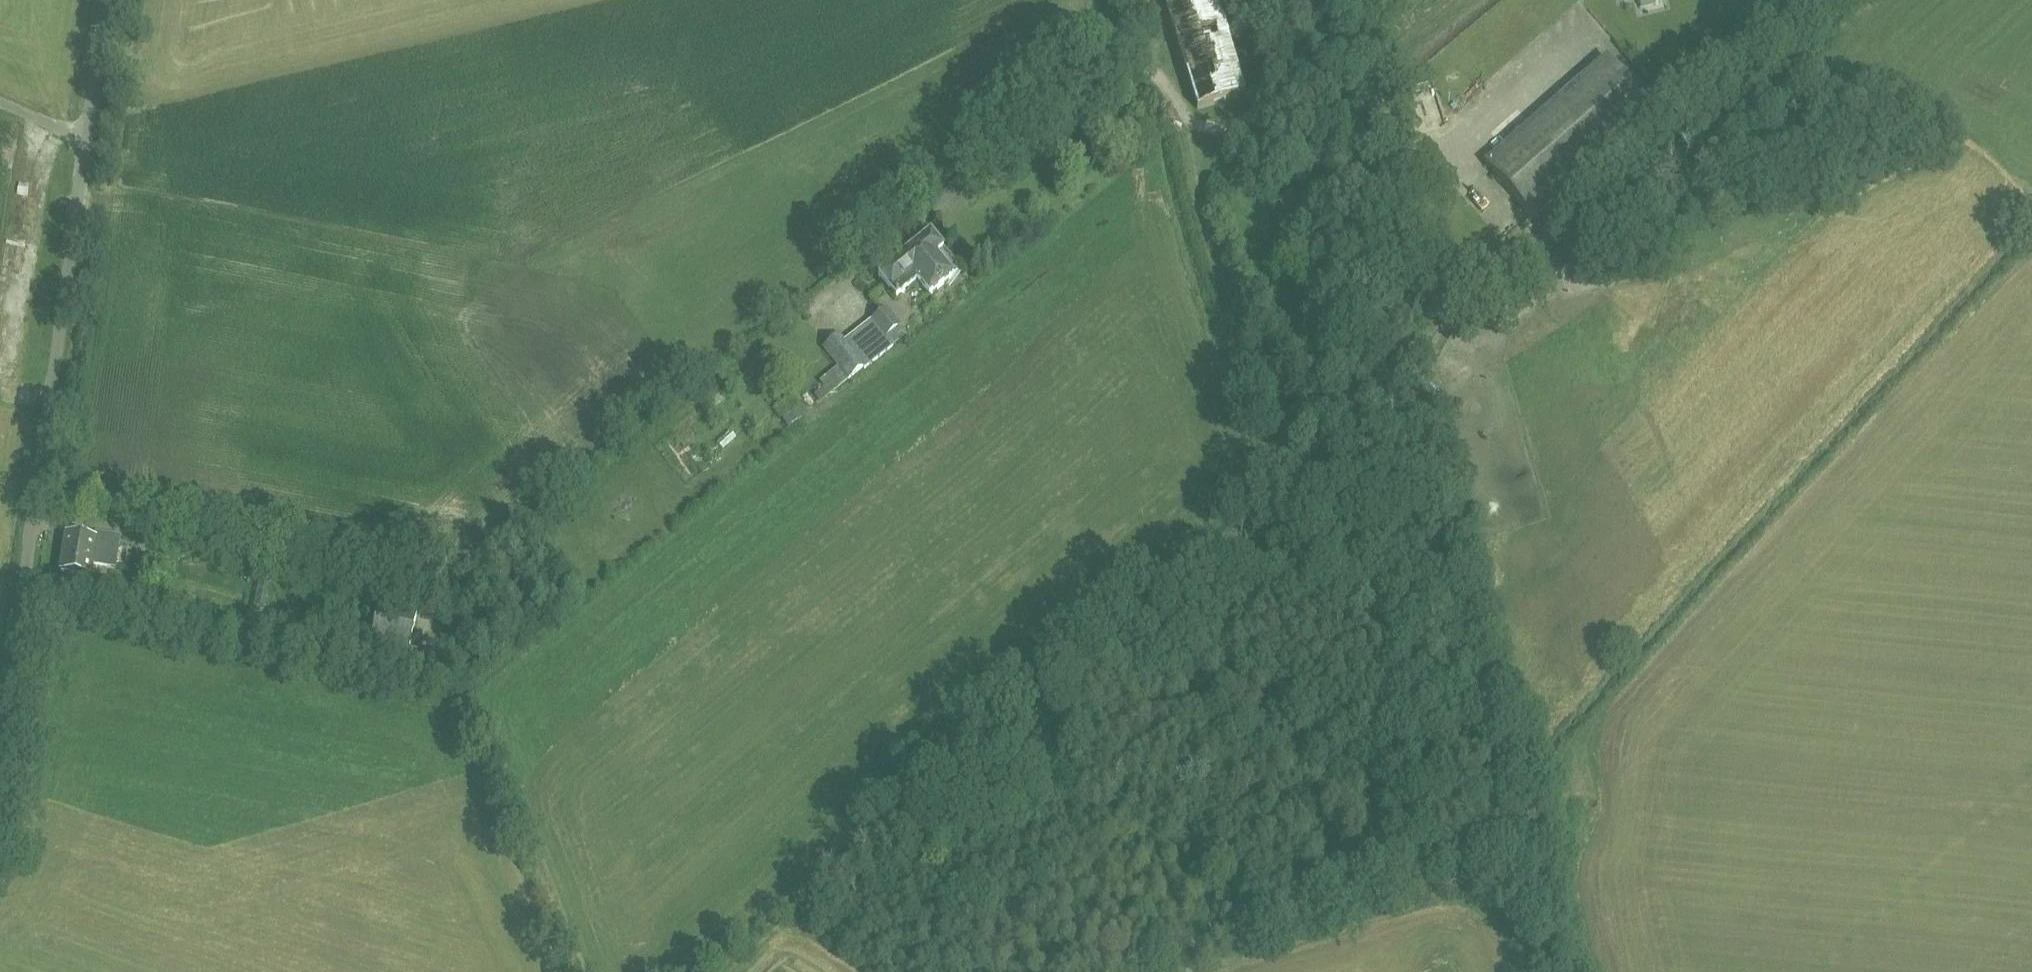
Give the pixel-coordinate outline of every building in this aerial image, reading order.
[(1197,109),(1243,94),(1213,0),(1162,0),(1197,109)] [(1606,58),(1486,163),(1533,217),(1654,112),(1606,58)] [(960,271),(930,234),(878,276),(897,299),(917,282),(929,296),(960,271)] [(848,381),(863,368),(865,370),(894,347),(897,350),(906,342),(896,330),(901,327),(887,308),(870,320),(871,321),(845,340),(840,334),(822,348),(838,369),(820,380),(828,393),(846,379),(848,381)] [(112,568),(116,541),(65,533),(59,571),(92,576),(93,566),(112,568)] [(368,649),(406,658),(403,671),(450,681),(453,669),(442,667),(445,655),(410,648),(416,614),(376,606),(368,649)]
